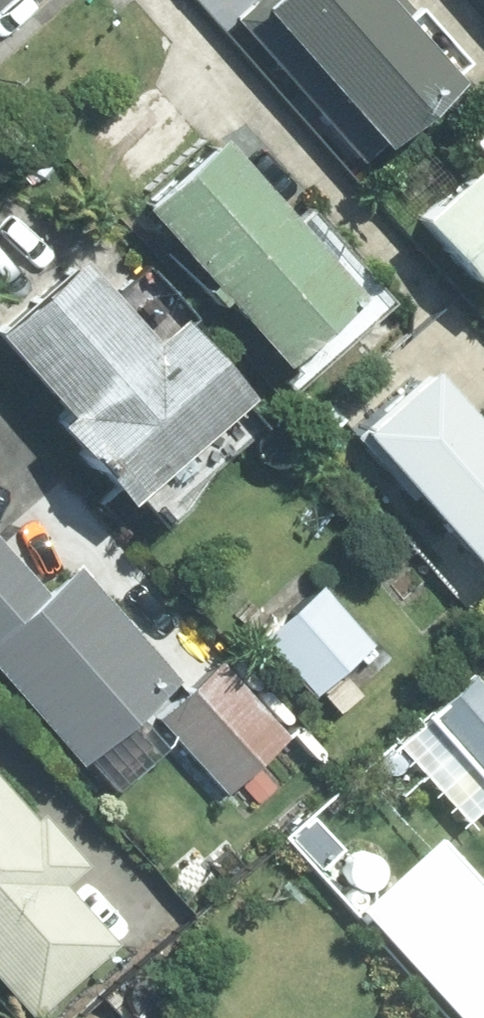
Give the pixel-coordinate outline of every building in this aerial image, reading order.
[(223,21),(354,167),(443,88),(387,26),(403,11),(393,0),(386,0),(375,10),(366,0),(247,0),(223,21)] [(407,227),(474,301),(483,292),(483,125),(457,148),(475,167),(407,227)] [(199,292),(192,298),(205,311),(211,307),(269,373),(278,366),(287,376),(275,388),(283,397),(383,308),(300,214),(282,231),(208,147),(130,214),(199,292)] [(170,333),(181,323),(137,271),(99,305),(69,269),(0,330),(0,363),(53,424),(42,432),(113,514),(235,406),(170,333)] [(348,442),(474,585),(482,579),(483,582),(483,428),(472,438),(420,379),(348,442)] [(63,758),(154,676),(80,590),(65,603),(53,591),(39,603),(0,559),(0,686),(63,758)] [(255,648),(304,704),(366,650),(316,594),(255,648)] [(474,668),(483,679),(483,678),(483,659),(474,668)] [(215,666),(153,726),(221,798),(283,739),(215,666)] [(464,677),(388,747),(459,825),(483,803),(483,699),(464,677)] [(339,681),(318,699),(334,716),(354,696),(339,681)] [(21,1017),(30,1017),(106,950),(54,890),(77,870),(35,821),(29,827),(0,796),(0,994),(21,1017)] [(335,851),(304,819),(280,842),(310,874),(335,851)] [(433,845),(355,916),(448,1017),(483,1017),(483,902),(433,845)]
